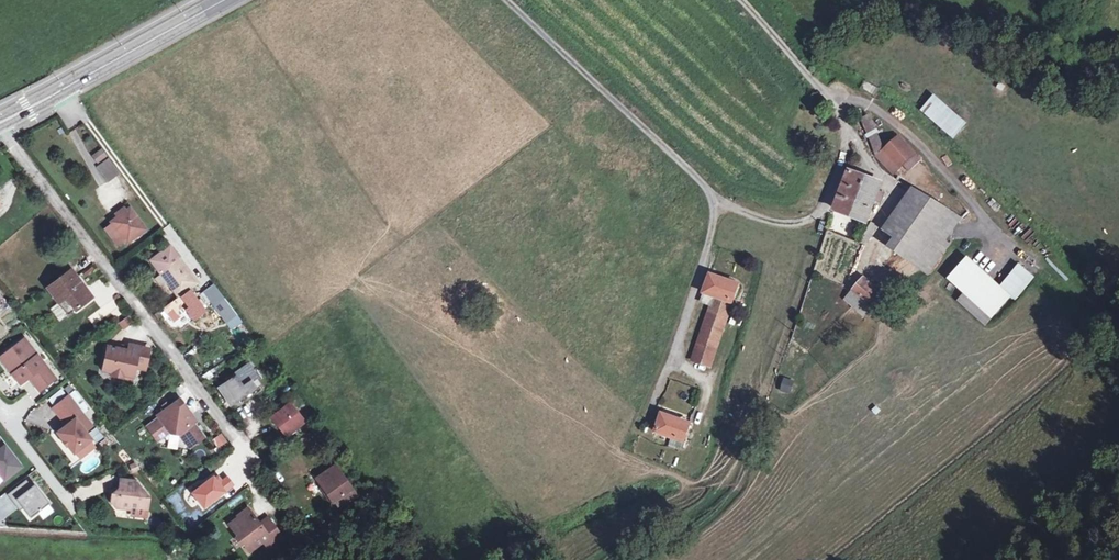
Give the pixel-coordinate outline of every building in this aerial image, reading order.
[(863,89),(874,94),(877,88),(866,82),(863,89)] [(933,94),(919,110),(953,139),(967,123),(933,94)] [(899,138),(878,157),(892,174),(914,154),(899,138)] [(109,158),(97,167),(107,180),(119,171),(109,158)] [(848,171),(836,210),(867,220),(874,198),(882,201),(885,191),(878,189),(880,182),(848,171)] [(919,189),(910,202),(940,221),(948,207),(946,206),(938,201),(934,198),(919,189)] [(892,232),(904,239),(898,248),(915,259),(940,221),(910,202),(892,232)] [(113,224),(118,231),(127,244),(146,230),(130,207),(126,210),(117,217),(111,222),(113,224)] [(940,221),(915,259),(933,270),(953,239),(946,235),(959,215),(953,210),(948,207),(940,221)] [(115,214),(117,217),(126,210),(124,208),(115,214)] [(118,231),(113,224),(107,229),(112,236),(118,231)] [(169,303),(175,312),(178,316),(186,310),(192,317),(203,309),(188,289),(191,286),(196,282),(169,246),(162,252),(163,254),(155,261),(162,271),(160,272),(161,274),(166,281),(178,296),(169,303)] [(151,261),(160,272),(162,271),(155,261),(163,254),(162,252),(151,261)] [(971,254),(955,273),(999,310),(1015,289),(1017,291),(1034,269),(1023,260),(1006,283),(971,254)] [(48,288),(59,302),(67,296),(77,308),(92,297),(71,270),(48,288)] [(166,281),(161,274),(156,279),(161,285),(166,281)] [(713,306),(728,311),(736,285),(711,276),(702,302),(713,306)] [(867,280),(852,299),(871,314),(886,294),(867,280)] [(224,297),(215,284),(204,292),(213,304),(226,322),(237,314),(224,297)] [(10,307),(2,296),(0,297),(0,313),(10,307)] [(67,296),(59,302),(68,315),(77,308),(67,296)] [(175,312),(169,303),(163,307),(170,316),(175,312)] [(709,365),(728,311),(713,306),(694,360),(709,365)] [(127,315),(117,322),(121,329),(132,323),(127,315)] [(55,379),(25,340),(1,358),(21,384),(30,378),(40,391),(55,379)] [(128,352),(107,347),(102,371),(112,373),(111,376),(122,378),(123,376),(133,378),(135,368),(145,370),(149,351),(129,347),(128,352)] [(256,378),(258,377),(248,364),(240,369),(240,373),(224,384),(219,387),(231,405),(256,388),(251,381),(256,378)] [(251,381),(256,388),(261,385),(256,378),(251,381)] [(785,404),(791,393),(781,387),(774,397),(785,404)] [(92,426),(68,397),(54,408),(64,421),(69,421),(70,423),(58,433),(74,453),(76,451),(88,441),(91,440),(85,432),(92,426)] [(192,417),(179,400),(157,415),(158,417),(146,425),(158,441),(170,432),(180,434),(188,444),(194,445),(204,437),(193,423),(192,424),(189,420),(192,417)] [(306,420),(291,402),(273,416),(288,435),(306,420)] [(659,431),(672,436),(670,443),(685,448),(687,441),(684,440),(689,425),(664,415),(659,431)] [(297,442),(302,449),(319,435),(314,428),(297,442)] [(221,433),(214,437),(221,448),(228,444),(221,433)] [(22,466),(0,437),(0,483),(22,466)] [(88,441),(76,451),(81,458),(94,448),(88,441)] [(333,503),(335,501),(339,508),(355,496),(335,466),(316,479),(333,503)] [(39,515),(43,520),(56,512),(48,499),(44,502),(29,478),(8,491),(28,522),(39,515)] [(135,481),(120,479),(119,488),(122,489),(122,495),(112,494),(111,502),(116,508),(129,510),(129,507),(147,509),(148,498),(135,481)] [(240,520),(231,527),(249,551),(263,542),(269,549),(282,538),(267,518),(259,524),(248,509),(238,517),(240,520)] [(229,524),(231,527),(240,520),(238,517),(229,524)]
